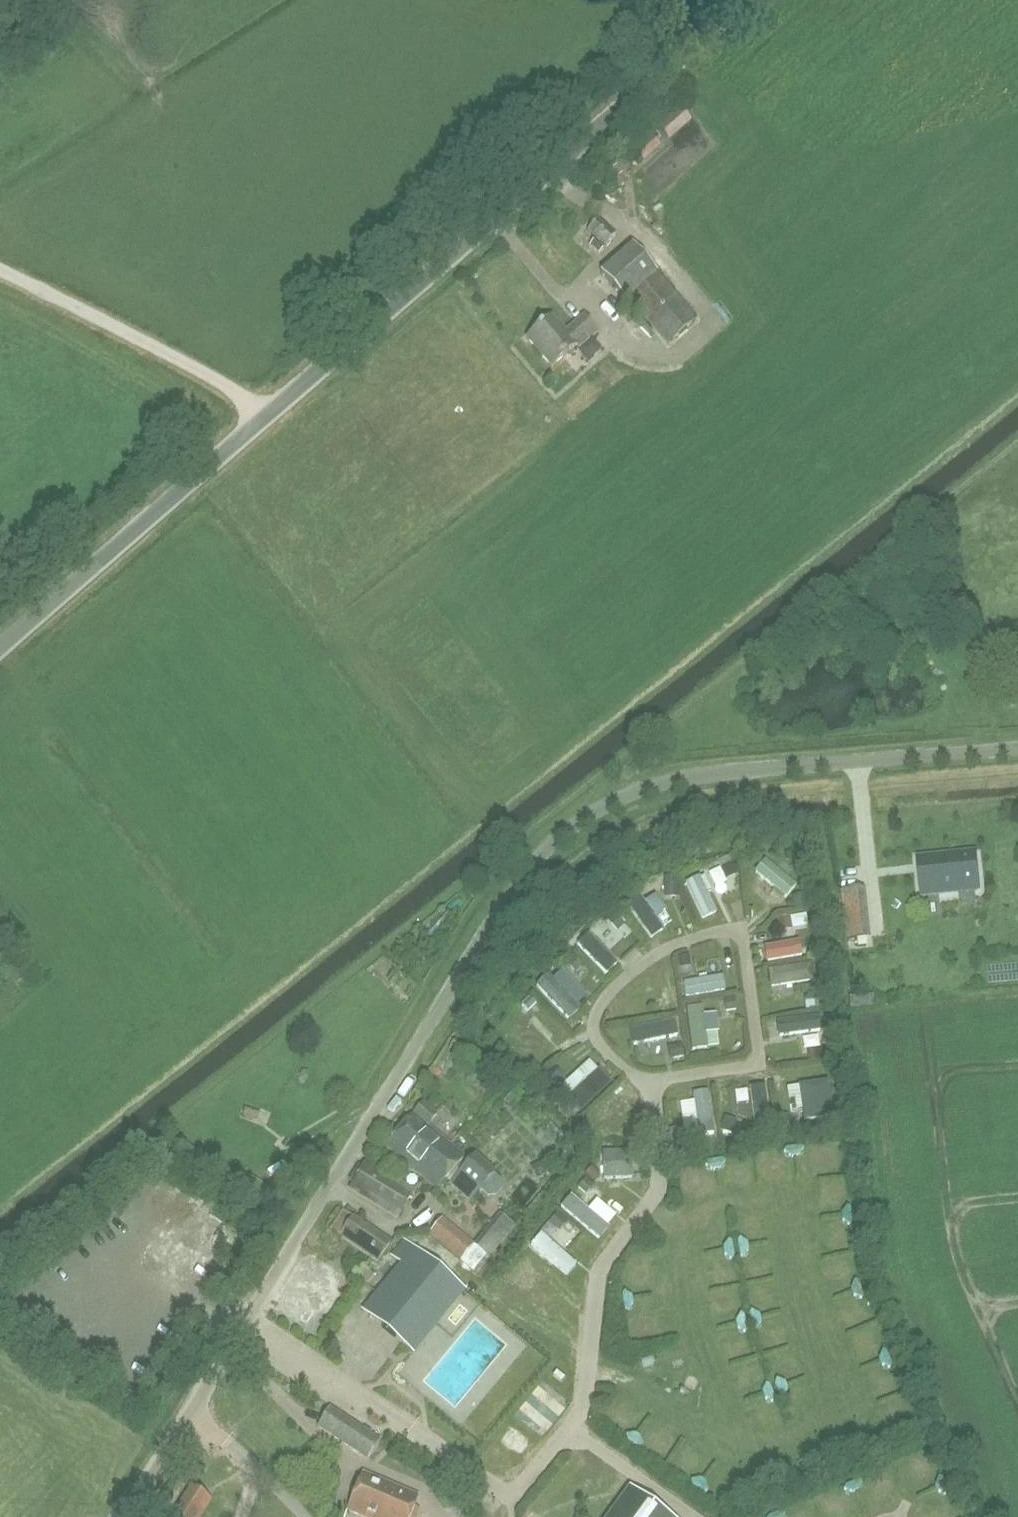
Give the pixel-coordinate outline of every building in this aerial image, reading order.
[(682,7),(676,0),(668,0),(665,3),(674,13),(682,7)] [(668,141),(691,121),(679,107),(655,127),(668,141)] [(632,148),(633,149),(627,155),(636,166),(643,161),(661,147),(650,134),(642,141),(632,148)] [(616,179),(633,169),(627,159),(610,169),(616,179)] [(598,255),(615,236),(598,219),(587,231),(595,239),(588,246),(598,255)] [(668,345),(696,320),(632,247),(600,275),(624,302),(628,299),(668,345)] [(588,342),(598,332),(584,316),(565,333),(551,318),(526,340),(552,368),(577,346),(576,345),(584,338),(588,342)] [(958,891),(957,885),(976,883),(973,855),(920,860),(924,895),(958,891)] [(758,868),(786,893),(796,882),(768,857),(758,868)] [(638,885),(626,894),(649,929),(662,921),(638,885)] [(590,925),(578,937),(608,969),(620,958),(590,925)] [(763,936),(765,956),(802,953),(801,933),(763,936)] [(809,960),(770,962),(771,981),(810,979),(809,960)] [(567,1010),(581,996),(553,967),(539,981),(567,1010)] [(722,969),(686,971),(686,988),(723,987),(722,969)] [(590,1073),(574,1094),(582,1100),(599,1079),(590,1073)] [(801,1077),(803,1112),(818,1112),(817,1097),(828,1097),(827,1075),(801,1077)] [(790,1105),(801,1104),(799,1079),(788,1080),(790,1105)] [(712,1083),(697,1084),(698,1116),(713,1115),(712,1083)] [(450,1145),(427,1125),(425,1124),(434,1113),(423,1103),(414,1114),(413,1114),(386,1147),(424,1180),(435,1168),(434,1167),(445,1155),(443,1153),(450,1145)] [(636,1173),(635,1143),(603,1145),(604,1174),(636,1173)] [(460,1174),(478,1189),(478,1188),(486,1195),(494,1194),(500,1187),(500,1179),(491,1172),(492,1172),(472,1156),(468,1160),(450,1145),(443,1153),(445,1155),(434,1167),(435,1168),(424,1180),(437,1190),(455,1169),(460,1173),(460,1174)] [(397,1218),(413,1191),(366,1163),(350,1190),(397,1218)] [(185,1207),(192,1196),(180,1189),(173,1200),(185,1207)] [(572,1192),(563,1202),(598,1230),(606,1220),(572,1192)] [(390,1245),(353,1220),(341,1239),(378,1263),(390,1245)] [(444,1220),(430,1237),(460,1262),(461,1261),(473,1271),(486,1255),(474,1245),(444,1220)] [(568,1273),(579,1262),(541,1227),(530,1239),(568,1273)] [(746,1232),(723,1235),(725,1253),(748,1250),(746,1232)] [(412,1352),(464,1290),(414,1249),(362,1311),(412,1352)] [(653,1259),(633,1253),(628,1271),(648,1276),(653,1259)] [(373,1277),(362,1268),(356,1276),(367,1285),(373,1277)] [(565,1413),(571,1404),(541,1385),(535,1394),(565,1413)] [(553,1428),(558,1419),(528,1401),(523,1410),(553,1428)] [(369,1458),(380,1441),(329,1409),(317,1428),(359,1455),(361,1453),(369,1458)] [(419,1497),(363,1473),(346,1511),(360,1516),(410,1516),(419,1497)] [(210,1499),(191,1487),(173,1516),(198,1516),(210,1499)] [(608,1516),(667,1516),(629,1489),(608,1516)]
